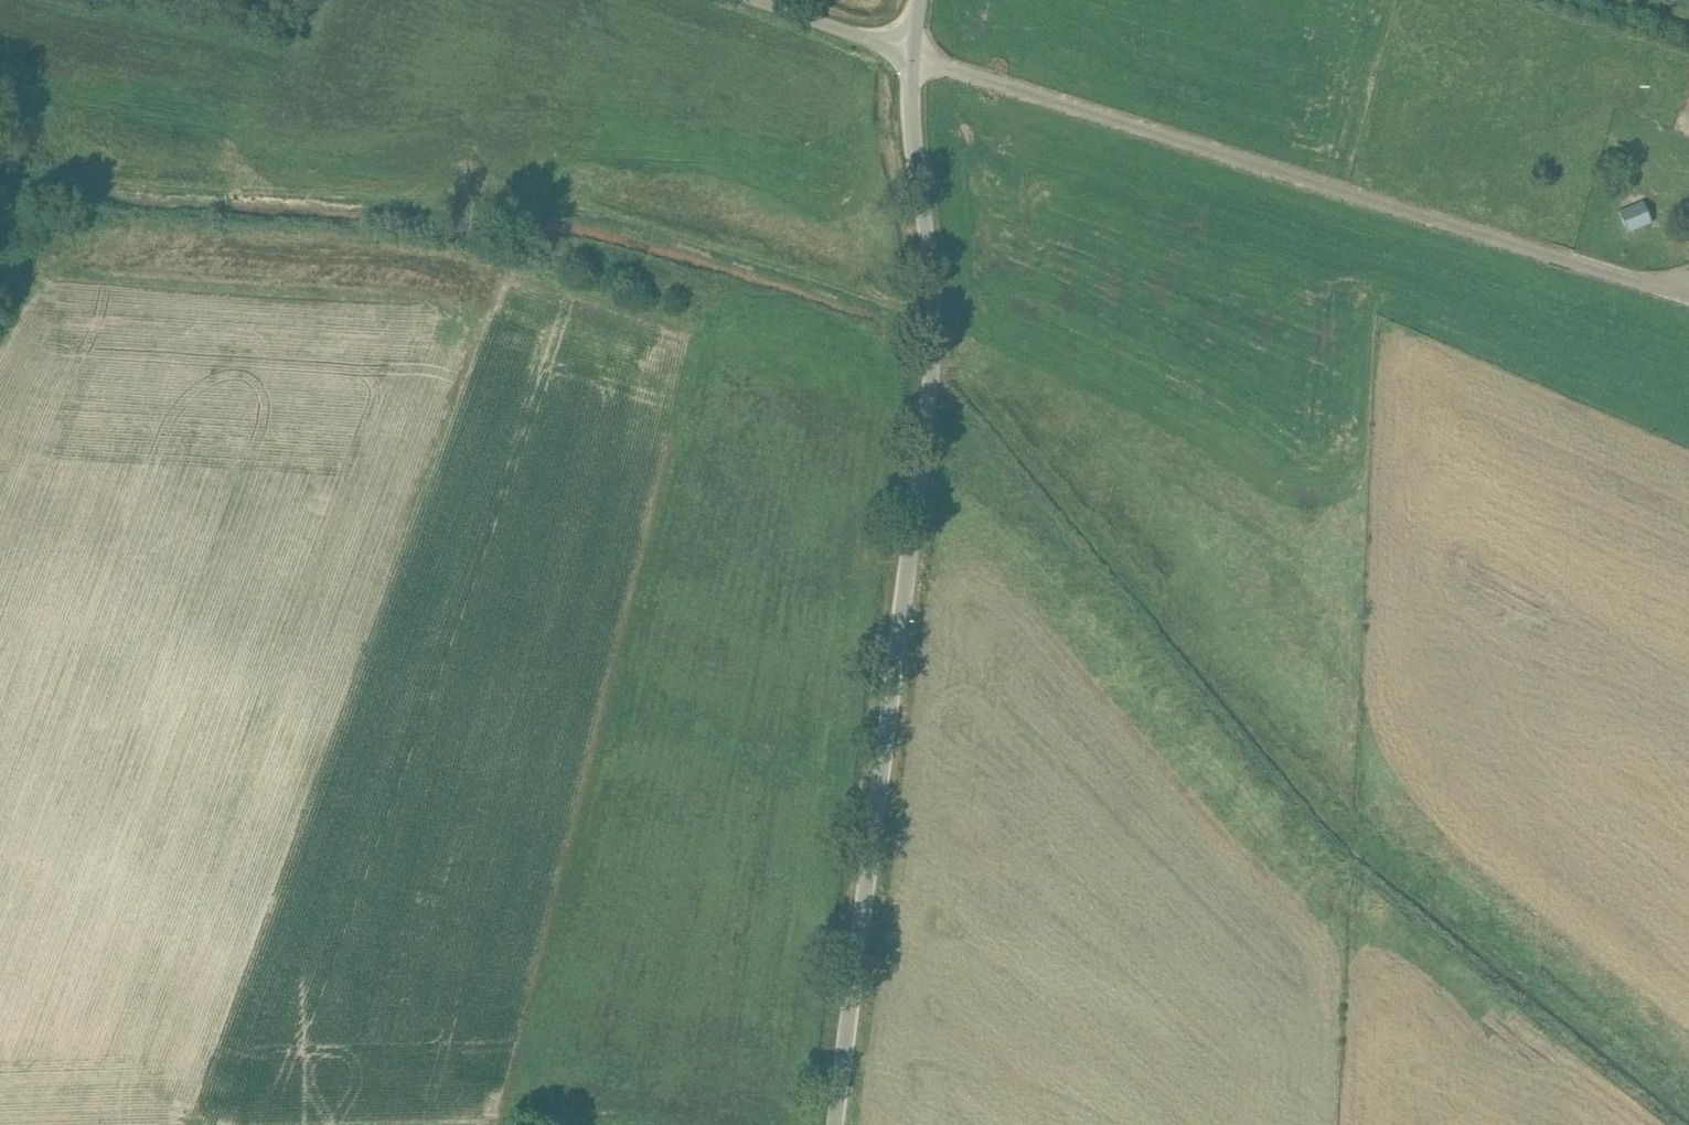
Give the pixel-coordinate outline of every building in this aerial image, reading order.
[(1654,225),(1642,199),(1618,210),(1628,237),(1654,225)]
